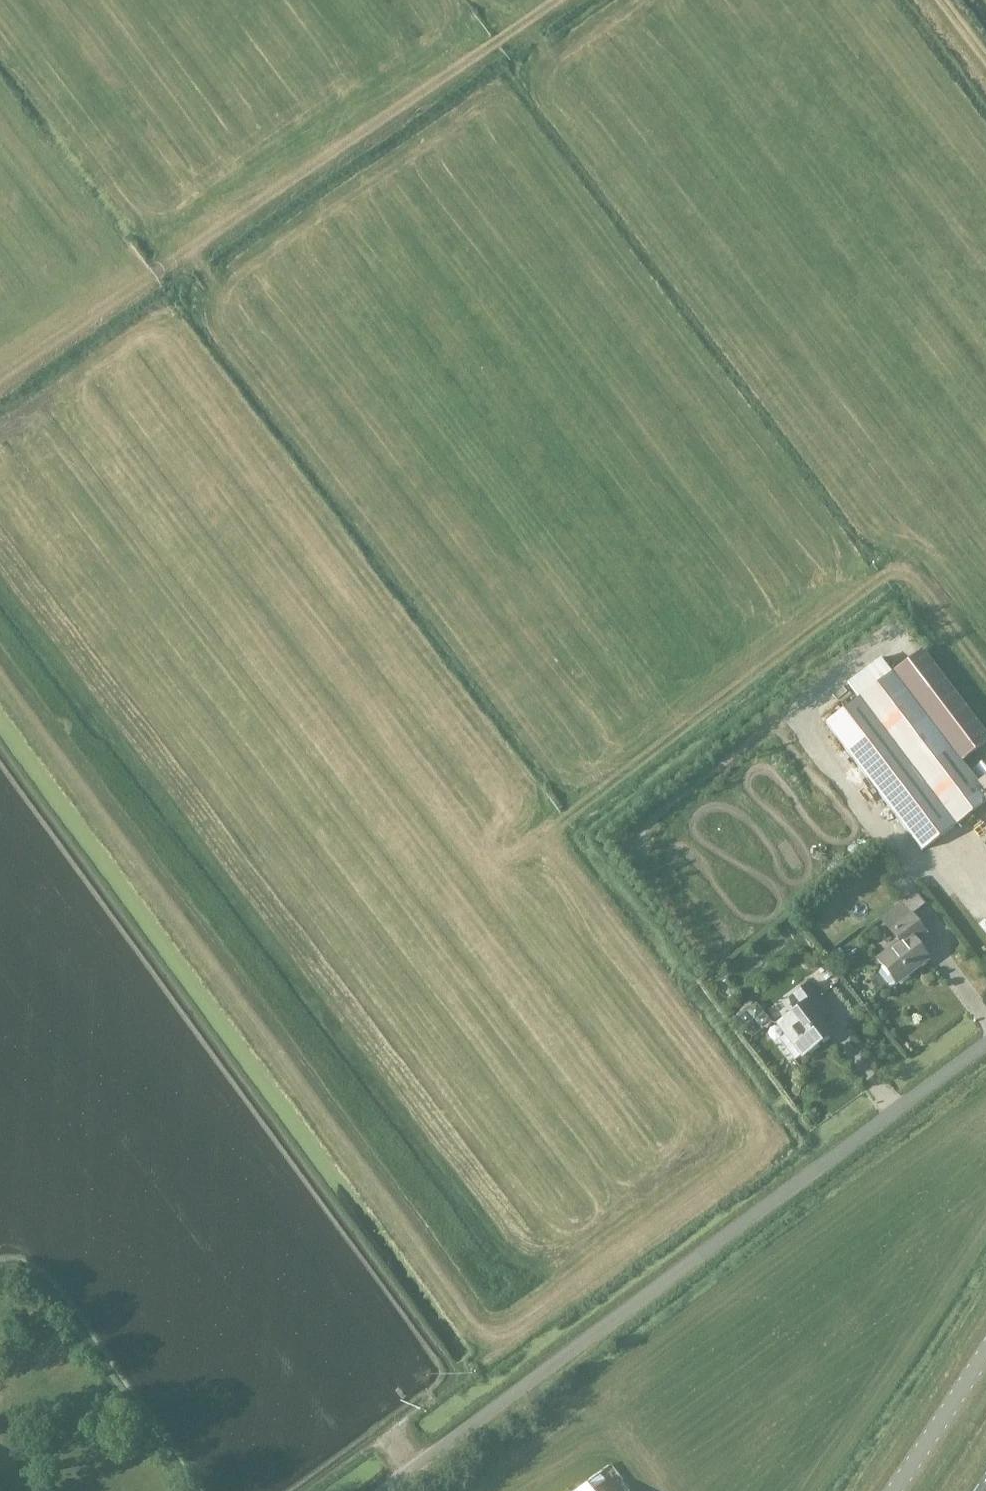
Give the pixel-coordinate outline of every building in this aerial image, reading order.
[(985,741),(985,736),(921,649),(889,672),(878,657),(845,683),(856,698),(823,723),(919,851),(985,801),(985,775),(976,783),(959,761),(985,741)] [(974,760),(966,766),(972,774),(980,768),(974,760)] [(914,942),(923,933),(901,903),(880,920),(895,942),(875,959),(895,983),(927,959),(914,942)] [(818,1020),(828,1013),(807,984),(791,996),(799,1006),(776,1023),(784,1034),(788,1031),(803,1052),(827,1034),(818,1020)]
